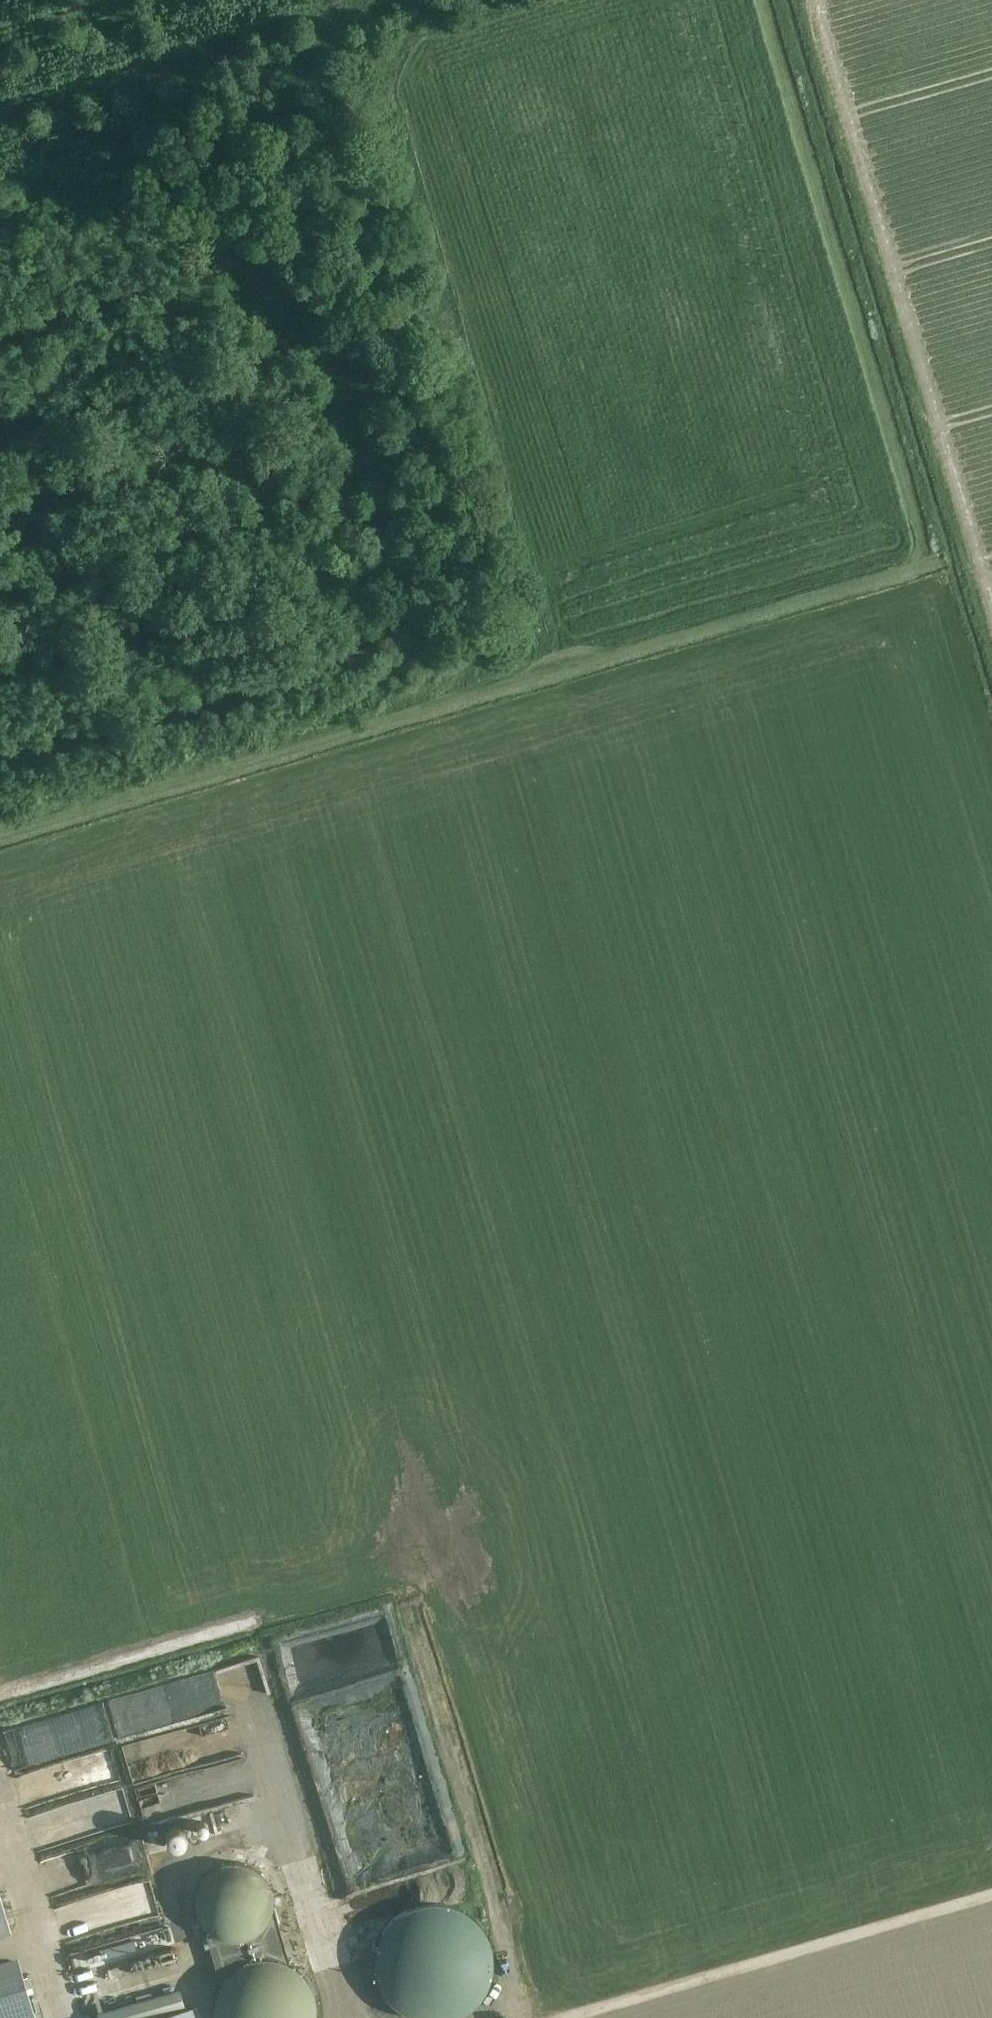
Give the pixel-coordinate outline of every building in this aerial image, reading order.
[(151,1818),(207,1805),(197,1765),(210,1762),(201,1723),(116,1743),(140,1845),(156,1841),(151,1818)] [(85,1755),(12,1772),(18,1799),(91,1782),(85,1755)] [(238,1787),(232,1757),(218,1759),(221,1775),(213,1777),(216,1791),(238,1787)] [(120,1789),(50,1805),(53,1817),(73,1812),(77,1830),(127,1818),(120,1789)] [(270,1885),(262,1873),(255,1868),(243,1863),(232,1861),(220,1864),(207,1871),(197,1884),(194,1901),(197,1919),(203,1926),(207,1931),(217,1937),(232,1941),(245,1939),(255,1934),(264,1926),(271,1915),(273,1906),(274,1900),(270,1885)] [(64,1870),(41,1876),(45,1889),(67,1883),(64,1870)] [(103,1890),(110,1916),(139,1907),(132,1882),(103,1890)] [(10,1930),(0,1897),(0,1933),(10,1930)] [(449,1903),(440,1901),(431,1900),(422,1901),(413,1903),(404,1906),(396,1911),(389,1917),(383,1924),(378,1932),(375,1941),(373,1949),(372,1959),(373,1968),(375,1977),(378,1985),(383,1993),(389,2000),(396,2006),(404,2011),(413,2015),(422,2017),(431,2017),(440,2017),(449,2015),(458,2011),(465,2006),(472,2000),(478,1993),(483,1985),(487,1977),(489,1965),(490,1959),(489,1949),(487,1940),(483,1932),(478,1924),(472,1917),(465,1911),(460,1908),(449,1903)] [(51,1907),(55,1935),(81,1931),(79,1914),(64,1916),(62,1906),(51,1907)] [(261,1957),(264,1957),(267,1957),(270,1958),(273,1958),(276,1959),(280,1960),(284,1961),(288,1963),(290,1964),(273,1906),(271,1915),(264,1926),(255,1934),(245,1939),(232,1941),(217,1937),(207,1931),(203,1926),(220,1984),(220,1983),(224,1978),(227,1974),(231,1970),(236,1966),(241,1963),(248,1960),(255,1958),(261,1957)] [(116,1975),(114,1963),(104,1965),(99,1944),(67,1951),(75,1984),(116,1975)] [(129,1972),(176,1958),(172,1947),(125,1961),(129,1972)] [(215,1999),(214,2006),(214,2011),(215,2017),(314,2017),(315,2014),(315,2010),(315,2005),(314,1999),(313,1994),(312,1990),(310,1986),(308,1981),(306,1979),(303,1975),(299,1971),(296,1968),(293,1966),(290,1964),(288,1963),(284,1961),(280,1960),(276,1959),(273,1958),(270,1958),(267,1957),(264,1957),(261,1957),(255,1958),(248,1960),(241,1963),(236,1966),(231,1970),(227,1974),(224,1978),(220,1983),(220,1984),(218,1989),(216,1994),(215,1999)] [(22,1972),(0,1979),(0,2017),(35,2017),(22,1972)] [(183,2003),(180,1991),(98,2015),(99,2017),(97,2017),(131,2017),(183,2003)] [(149,2017),(195,2017),(191,2006),(149,2017)]
